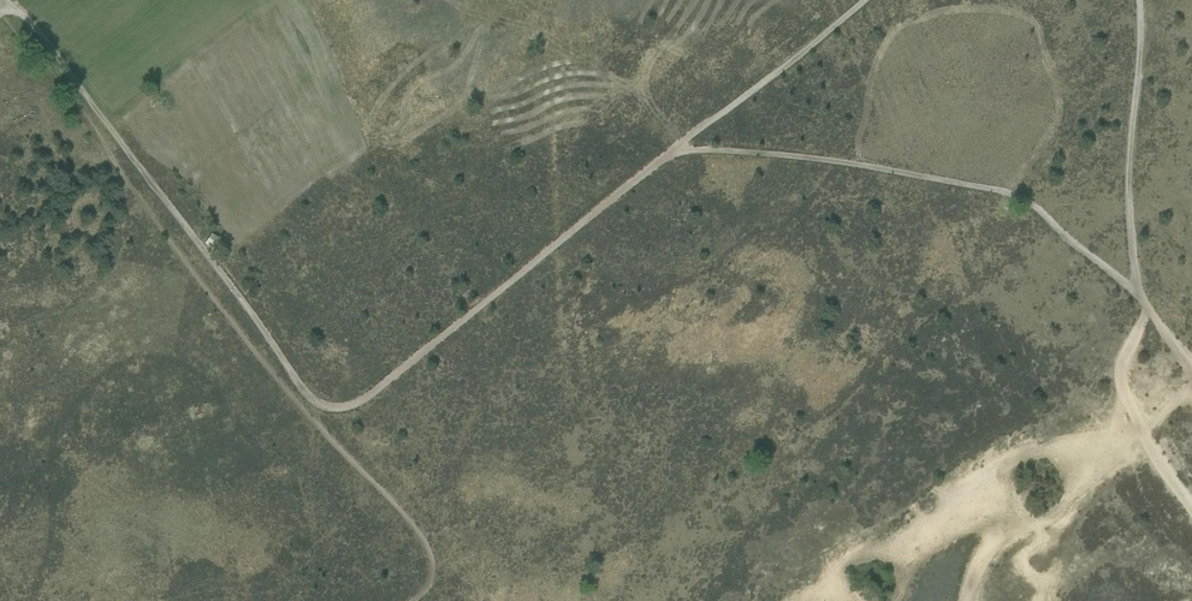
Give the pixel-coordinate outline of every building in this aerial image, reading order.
[(220,237),(212,232),(205,243),(213,248),(220,237)]
